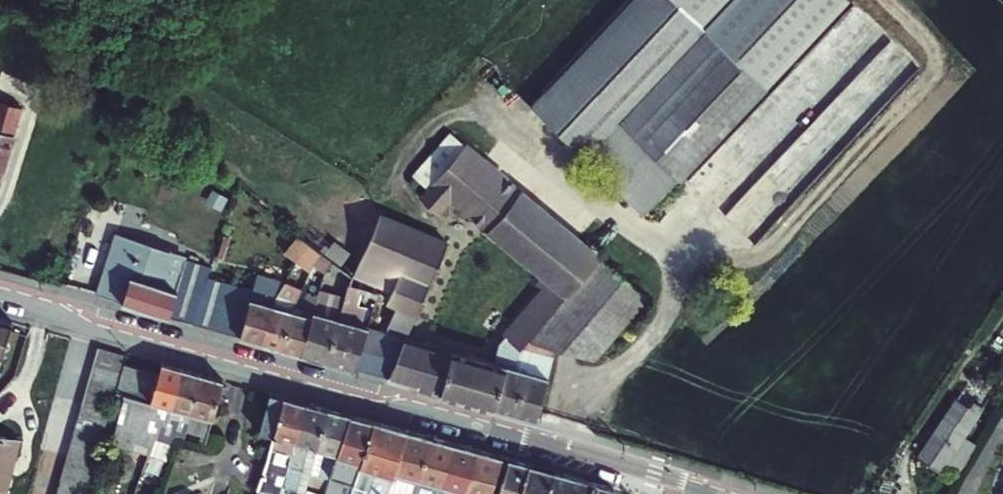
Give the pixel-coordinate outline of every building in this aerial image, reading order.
[(630,0),(555,0),(501,56),(540,94),(630,0)] [(540,94),(534,99),(568,125),(683,11),(694,0),(630,0),(540,94)] [(641,216),(806,44),(847,0),(694,0),(683,11),(568,125),(625,169),(612,188),(641,216)] [(625,169),(568,125),(534,99),(527,107),(612,188),(625,169)] [(7,133),(16,106),(0,101),(0,153),(7,133)] [(490,362),(416,342),(404,384),(470,403),(487,408),(502,365),(510,367),(514,350),(523,339),(595,256),(577,241),(453,138),(422,176),(430,183),(419,197),(436,211),(447,197),(539,275),(534,283),(542,289),(496,342),(490,362)] [(380,331),(362,326),(350,369),(385,379),(399,337),(438,243),(376,215),(351,277),(387,293),(382,303),(390,307),(380,331)] [(117,301),(134,246),(161,254),(163,248),(110,233),(92,294),(117,301)] [(287,246),(301,256),(308,246),(305,243),(295,235),(287,246)] [(134,246),(117,301),(165,315),(167,306),(185,311),(197,271),(180,266),(181,262),(178,260),(170,288),(152,283),(161,254),(134,246)] [(313,265),(320,255),(308,246),(301,256),(313,265)] [(178,260),(161,254),(152,283),(170,288),(178,260)] [(331,263),(320,255),(313,265),(323,273),(331,263)] [(535,343),(553,348),(593,358),(644,298),(595,256),(523,339),(535,343)] [(167,306),(165,315),(187,321),(198,288),(206,266),(178,258),(178,260),(181,262),(180,266),(197,271),(185,311),(167,306)] [(268,306),(254,341),(273,346),(287,310),(298,291),(284,284),(268,306)] [(344,285),(341,296),(323,361),(350,369),(362,326),(345,322),(354,288),(344,285)] [(187,321),(236,335),(245,302),(198,288),(187,321)] [(323,361),(341,296),(315,289),(314,293),(298,353),(323,361)] [(287,310),(273,346),(279,348),(298,353),(314,293),(303,290),(297,314),(287,310)] [(246,299),(245,302),(236,335),(254,341),(268,306),(246,299)] [(416,342),(399,337),(385,379),(404,384),(416,342)] [(531,358),(535,343),(523,339),(514,350),(510,367),(502,365),(487,408),(511,415),(526,356),(531,358)] [(553,348),(535,343),(531,358),(526,356),(511,415),(531,420),(553,348)] [(92,349),(52,493),(81,493),(107,398),(116,365),(117,362),(119,357),(92,349)] [(121,443),(143,371),(117,362),(116,365),(107,398),(122,402),(117,416),(110,440),(121,443)] [(153,374),(143,371),(121,443),(145,451),(147,447),(157,417),(161,419),(176,368),(157,363),(153,374)] [(196,374),(176,368),(161,419),(157,417),(147,447),(165,453),(168,442),(173,428),(179,430),(196,374)] [(196,374),(179,430),(203,437),(219,380),(196,374)] [(270,493),(272,493),(286,455),(301,403),(263,393),(251,432),(267,436),(262,455),(251,488),(270,493)] [(978,417),(956,402),(917,460),(938,476),(978,417)] [(272,493),(290,493),(297,470),(305,472),(323,410),(301,403),(286,455),(272,493)] [(305,472),(326,478),(345,416),(323,410),(305,472)] [(368,423),(345,416),(326,478),(324,486),(321,493),(348,493),(368,423)] [(401,432),(368,423),(348,493),(384,493),(401,432)] [(415,480),(426,439),(409,434),(401,432),(384,493),(411,493),(415,480)] [(0,435),(0,490),(14,439),(0,435)] [(448,445),(426,439),(415,480),(411,493),(434,493),(448,445)] [(458,493),(470,451),(448,445),(434,493),(458,493)] [(458,493),(485,493),(497,459),(470,451),(458,493)] [(504,461),(493,493),(516,493),(524,466),(516,464),(504,461)] [(550,474),(524,466),(516,493),(544,493),(550,474)] [(580,483),(550,474),(544,493),(577,493),(580,483)] [(580,483),(577,493),(608,493),(609,491),(580,483)]
